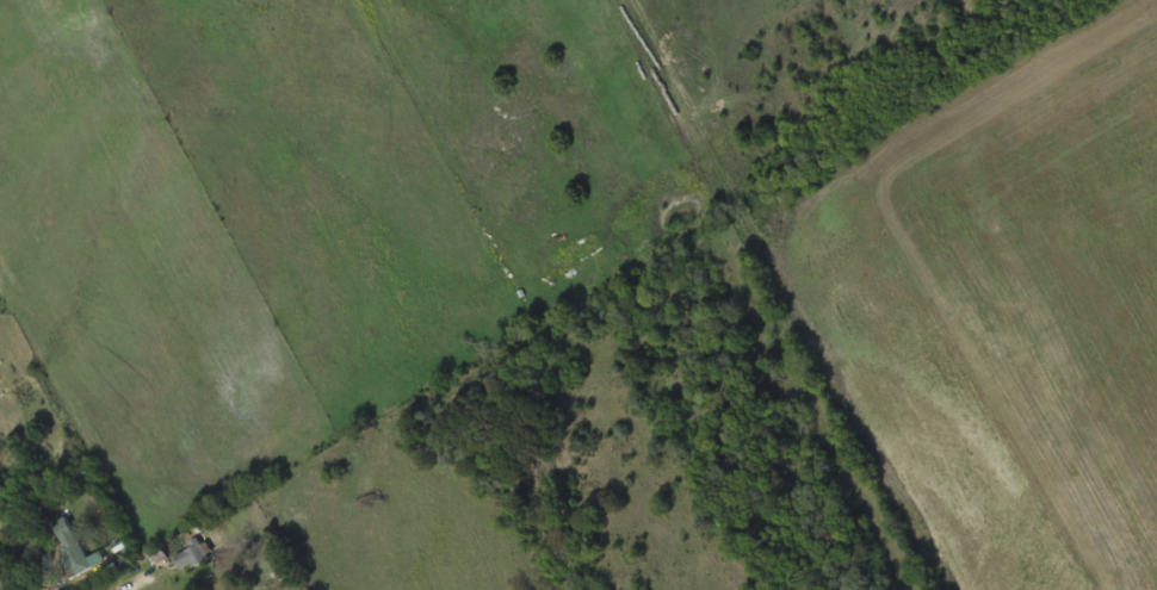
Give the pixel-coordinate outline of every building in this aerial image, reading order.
[(83,546),(65,517),(54,524),(72,553),(83,546)] [(182,571),(208,559),(201,544),(175,556),(182,571)] [(149,552),(158,571),(171,565),(162,546),(149,552)]
